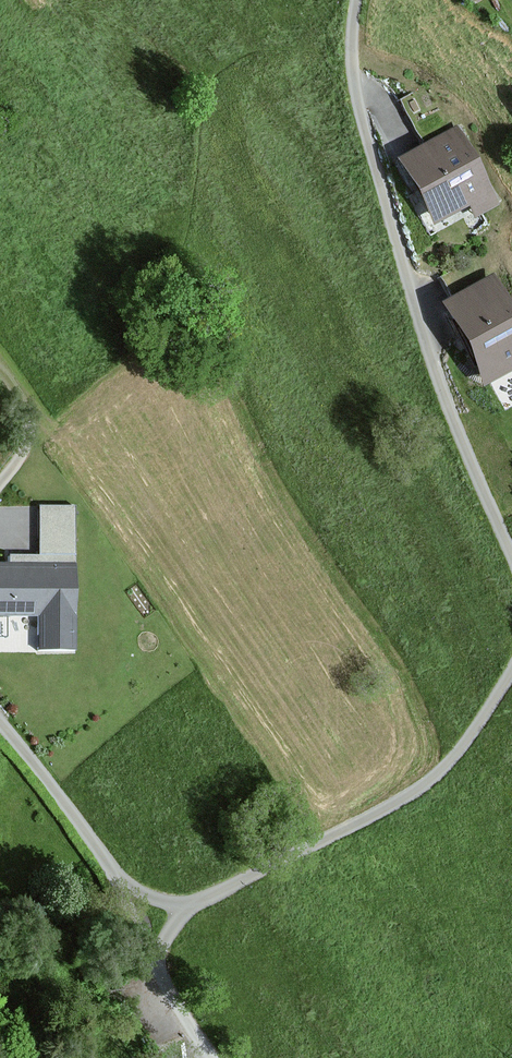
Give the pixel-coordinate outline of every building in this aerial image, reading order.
[(494,204),(454,129),(391,162),(426,228),(461,209),(466,219),(494,204)] [(490,278),(443,304),(485,379),(511,365),(511,318),(490,278)] [(74,509),(41,509),(41,558),(10,558),(10,565),(0,565),(0,635),(3,635),(3,615),(40,615),(40,649),(74,649),(74,509)]
